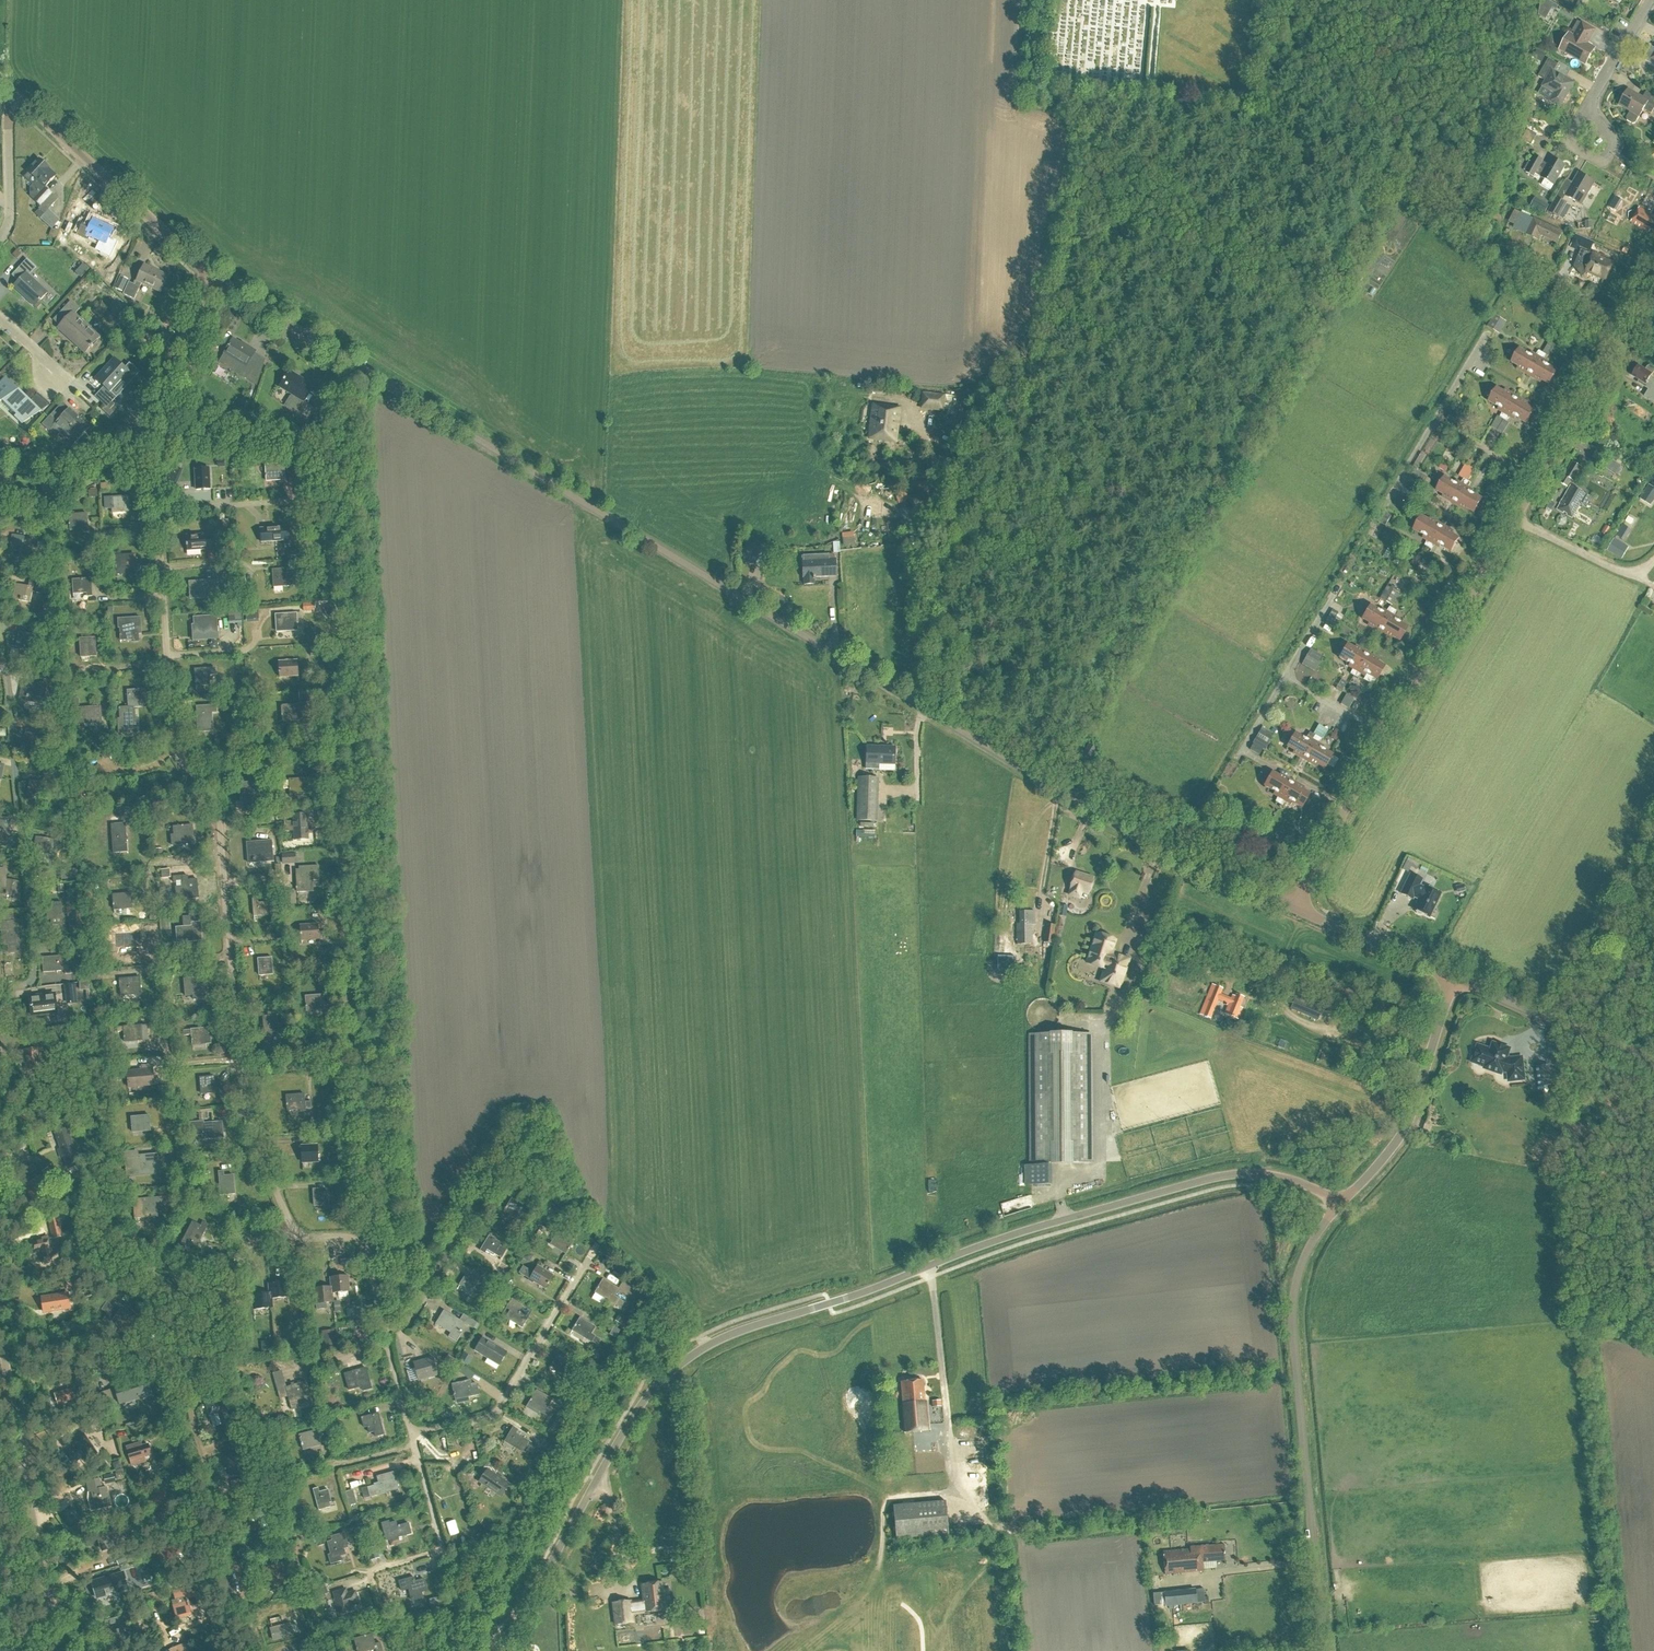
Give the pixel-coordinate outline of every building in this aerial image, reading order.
[(1559,6),(1547,0),(1541,0),(1539,16),(1546,20),(1552,9),(1556,11),(1559,6)] [(1593,31),(1582,25),(1574,38),(1569,35),(1561,50),(1587,65),(1596,51),(1586,45),(1593,31)] [(1611,29),(1604,25),(1601,30),(1608,34),(1611,29)] [(1650,47),(1642,60),(1653,67),(1653,49),(1650,47)] [(1543,63),(1547,55),(1539,51),(1535,58),(1543,63)] [(1560,108),(1574,84),(1554,72),(1558,65),(1548,59),(1538,77),(1545,82),(1542,87),(1543,87),(1539,93),(1540,96),(1550,101),(1550,102),(1560,108)] [(1619,105),(1630,112),(1626,119),(1627,122),(1632,125),(1635,124),(1643,110),(1651,115),(1653,110),(1653,96),(1646,92),(1642,99),(1627,90),(1619,105)] [(1554,186),(1565,166),(1552,159),(1548,166),(1541,162),(1542,161),(1535,157),(1530,164),(1528,163),(1524,171),(1526,172),(1525,173),(1533,178),(1535,175),(1541,178),(1541,179),(1544,181),(1542,186),(1551,191),(1554,186)] [(56,176),(39,160),(27,172),(29,173),(25,177),(39,192),(32,199),(41,207),(38,209),(39,210),(35,214),(52,230),(60,221),(49,210),(58,200),(52,194),(51,195),(44,188),(56,176)] [(1567,180),(1557,198),(1563,201),(1565,197),(1580,206),(1594,183),(1578,174),(1573,183),(1567,180)] [(1622,202),(1612,197),(1599,221),(1610,227),(1612,222),(1616,224),(1626,205),(1633,209),(1637,200),(1626,194),(1622,202)] [(1642,205),(1653,212),(1653,201),(1647,197),(1642,205)] [(1563,220),(1569,210),(1563,207),(1566,203),(1563,201),(1557,198),(1556,198),(1549,212),(1563,220)] [(1521,214),(1520,213),(1514,211),(1509,222),(1515,225),(1513,228),(1539,240),(1541,236),(1557,243),(1562,232),(1534,219),(1534,220),(1530,218),(1531,215),(1523,211),(1521,214)] [(1649,215),(1641,228),(1649,232),(1650,230),(1653,232),(1653,218),(1649,215)] [(114,229),(92,219),(90,224),(84,222),(77,235),(86,239),(88,236),(107,245),(114,229)] [(1576,234),(1570,248),(1577,250),(1579,246),(1591,251),(1595,242),(1576,234)] [(1604,278),(1610,263),(1600,258),(1601,255),(1595,252),(1594,255),(1581,250),(1574,267),(1582,276),(1588,271),(1604,278)] [(36,268),(27,259),(12,276),(18,282),(13,287),(34,307),(47,293),(29,276),(36,268)] [(83,264),(75,273),(81,278),(89,269),(83,264)] [(168,277),(144,265),(136,282),(135,285),(129,283),(123,295),(134,300),(142,284),(161,293),(168,277)] [(115,289),(122,293),(128,280),(120,277),(115,289)] [(1574,286),(1581,290),(1586,283),(1579,279),(1574,286)] [(58,329),(84,353),(99,338),(75,315),(79,310),(71,302),(53,321),(60,327),(58,329)] [(1487,327),(1500,335),(1507,322),(1495,315),(1487,327)] [(127,329),(123,333),(129,338),(132,334),(127,329)] [(223,355),(218,363),(234,372),(239,364),(245,368),(240,376),(248,381),(256,369),(248,364),(256,352),(247,346),(246,348),(233,339),(223,355)] [(1549,341),(1543,353),(1550,356),(1556,345),(1549,341)] [(1542,353),(1539,351),(1534,358),(1519,349),(1511,363),(1519,367),(1518,369),(1523,372),(1529,376),(1542,353)] [(1542,353),(1529,376),(1535,379),(1540,382),(1541,380),(1549,385),(1557,371),(1542,362),(1546,355),(1542,353)] [(100,392),(95,397),(99,401),(110,411),(116,405),(113,403),(118,398),(140,373),(129,363),(125,367),(115,358),(96,380),(104,387),(100,392)] [(1632,376),(1640,381),(1638,383),(1649,390),(1644,397),(1653,403),(1653,378),(1651,376),(1653,372),(1653,371),(1653,369),(1650,367),(1647,367),(1645,371),(1638,366),(1632,376)] [(284,407),(301,417),(307,407),(301,403),(312,386),(289,372),(279,387),(292,395),(291,397),(290,396),(284,407)] [(0,385),(0,405),(2,404),(17,417),(15,419),(22,426),(33,419),(32,418),(31,419),(29,417),(35,410),(17,394),(19,393),(5,380),(0,385)] [(1503,420),(1516,397),(1511,393),(1510,394),(1505,391),(1504,392),(1497,388),(1489,402),(1503,410),(1500,418),(1503,420)] [(941,410),(942,402),(943,395),(924,393),(922,407),(941,410)] [(1516,397),(1503,420),(1507,422),(1511,415),(1526,424),(1534,410),(1526,406),(1527,404),(1522,401),(1522,400),(1516,397)] [(62,404),(46,421),(42,426),(49,432),(51,429),(58,436),(61,433),(69,440),(73,435),(78,440),(80,438),(81,438),(90,428),(69,409),(68,410),(62,404)] [(842,414),(848,415),(851,405),(845,404),(842,414)] [(895,441),(899,409),(874,406),(870,438),(895,441)] [(241,409),(232,408),(231,415),(240,416),(241,409)] [(1460,426),(1464,418),(1451,412),(1447,419),(1460,426)] [(297,420),(296,427),(306,428),(307,421),(297,420)] [(1509,423),(1507,422),(1503,420),(1497,430),(1503,434),(1509,423)] [(143,440),(130,429),(123,436),(136,447),(143,440)] [(1621,466),(1617,463),(1616,463),(1617,460),(1610,456),(1609,458),(1603,467),(1616,475),(1621,466)] [(266,481),(285,480),(283,457),(278,458),(279,464),(265,465),(266,481)] [(1573,463),(1569,469),(1560,483),(1567,488),(1572,480),(1574,482),(1582,468),(1573,463)] [(1466,464),(1459,476),(1467,481),(1474,469),(1466,464)] [(1590,474),(1598,479),(1603,469),(1595,464),(1590,474)] [(200,469),(195,469),(196,486),(196,490),(210,489),(210,485),(209,472),(209,468),(200,469)] [(1454,504),(1467,481),(1464,479),(1459,486),(1445,477),(1437,491),(1444,495),(1443,497),(1448,500),(1448,501),(1454,504)] [(174,490),(177,483),(168,479),(165,486),(174,490)] [(1467,481),(1454,504),(1460,508),(1460,507),(1465,510),(1466,508),(1474,513),(1482,499),(1467,490),(1471,483),(1467,481)] [(100,484),(101,492),(108,491),(108,483),(100,484)] [(1649,485),(1643,494),(1653,501),(1653,488),(1649,485)] [(1583,493),(1570,486),(1557,510),(1572,518),(1580,505),(1577,504),(1583,493)] [(8,502),(25,505),(27,491),(11,488),(8,502)] [(131,512),(130,496),(104,498),(105,510),(111,509),(111,514),(131,512)] [(1550,501),(1547,507),(1551,510),(1555,504),(1550,501)] [(1617,505),(1614,511),(1622,515),(1625,509),(1617,505)] [(1374,520),(1386,526),(1391,516),(1380,510),(1374,520)] [(88,529),(87,514),(69,515),(70,530),(88,529)] [(1422,516),(1414,530),(1428,538),(1425,546),(1428,548),(1442,525),(1436,521),(1435,522),(1430,519),(1429,521),(1422,516)] [(221,533),(230,533),(230,527),(229,527),(229,520),(222,520),(222,527),(221,527),(221,533)] [(1442,525),(1428,548),(1432,550),(1436,543),(1451,552),(1459,538),(1452,534),(1453,532),(1447,529),(1448,528),(1442,525)] [(1607,537),(1612,529),(1606,525),(1601,533),(1607,537)] [(275,528),(270,528),(260,529),(261,542),(284,541),(284,545),(290,545),(289,529),(275,530),(275,528)] [(210,534),(186,536),(187,551),(205,549),(211,549),(210,540),(210,534)] [(29,539),(12,535),(9,550),(27,553),(28,546),(31,547),(33,540),(29,539)] [(1614,539),(1607,550),(1622,559),(1629,548),(1614,539)] [(747,554),(748,546),(740,546),(739,553),(747,554)] [(748,564),(765,569),(770,551),(753,547),(748,564)] [(288,559),(299,559),(298,550),(287,550),(288,559)] [(65,565),(72,564),(71,554),(64,555),(65,565)] [(114,568),(112,569),(113,574),(114,574),(114,576),(137,574),(135,555),(113,556),(114,568)] [(803,559),(802,559),(803,578),(804,578),(804,585),(814,584),(814,580),(815,580),(815,578),(836,577),(835,559),(829,560),(829,555),(803,556),(803,559)] [(299,570),(298,560),(287,561),(288,570),(299,570)] [(40,565),(39,577),(49,578),(50,565),(40,565)] [(283,570),(273,570),(272,570),(274,588),(296,587),(294,573),(283,574),(283,570)] [(92,596),(91,579),(72,580),(73,594),(86,593),(87,597),(92,596)] [(41,584),(41,583),(30,580),(28,587),(16,585),(13,599),(29,602),(32,589),(34,589),(33,593),(43,595),(41,584)] [(217,580),(189,582),(190,597),(208,596),(208,597),(218,597),(217,580)] [(1380,598),(1392,606),(1399,594),(1396,592),(1397,589),(1391,586),(1390,589),(1386,587),(1380,598)] [(11,601),(14,590),(4,587),(1,598),(11,601)] [(314,603),(303,604),(304,611),(315,611),(314,603)] [(1392,609),(1389,607),(1384,614),(1370,605),(1362,619),(1369,623),(1368,625),(1373,628),(1373,629),(1379,632),(1392,609)] [(1396,611),(1392,609),(1379,632),(1385,636),(1385,635),(1391,638),(1392,637),(1399,641),(1407,627),(1392,619),(1396,611)] [(1336,629),(1344,616),(1332,610),(1325,623),(1336,629)] [(276,632),(297,631),(296,614),(288,614),(289,618),(281,619),(280,615),(275,615),(276,632)] [(1307,623),(1314,628),(1320,619),(1314,615),(1307,623)] [(139,642),(139,634),(142,634),(141,618),(118,619),(118,628),(120,628),(120,641),(134,640),(134,642),(139,642)] [(193,636),(211,635),(210,624),(217,624),(217,618),(201,619),(202,625),(192,625),(193,636)] [(1347,637),(1350,631),(1341,626),(1338,631),(1347,637)] [(19,633),(16,647),(33,651),(36,636),(19,633)] [(96,657),(95,638),(79,639),(81,658),(96,657)] [(1353,676),(1367,653),(1361,650),(1355,647),(1354,649),(1347,644),(1339,658),(1354,667),(1350,674),(1353,676)] [(1302,664),(1314,671),(1323,656),(1310,649),(1302,664)] [(1285,666),(1298,669),(1302,654),(1288,651),(1285,666)] [(1373,656),(1367,653),(1353,676),(1357,678),(1362,671),(1376,680),(1384,666),(1377,662),(1378,660),(1372,657),(1373,656)] [(280,677),(298,676),(297,661),(279,662),(280,677)] [(215,675),(215,668),(195,670),(196,686),(210,685),(209,675),(215,675)] [(43,705),(47,684),(40,682),(40,685),(23,682),(20,696),(26,697),(25,702),(43,705)] [(142,690),(127,691),(128,708),(134,708),(143,707),(142,690)] [(308,692),(299,693),(299,700),(308,700),(308,692)] [(1329,709),(1334,702),(1326,696),(1321,703),(1329,709)] [(281,706),(283,722),(301,720),(299,705),(281,706)] [(215,706),(195,707),(197,731),(213,730),(212,713),(215,713),(215,706)] [(100,723),(100,708),(76,709),(77,724),(100,723)] [(120,718),(117,718),(118,730),(118,734),(119,734),(128,733),(127,728),(134,727),(134,725),(135,725),(134,708),(128,708),(119,708),(120,718)] [(1309,732),(1305,739),(1295,733),(1287,747),(1294,751),(1293,753),(1299,756),(1298,757),(1304,760),(1323,728),(1318,725),(1313,734),(1309,732)] [(1262,728),(1256,737),(1268,745),(1274,735),(1262,728)] [(1323,728),(1304,760),(1310,764),(1310,763),(1316,766),(1317,764),(1324,768),(1332,755),(1322,749),(1324,746),(1319,743),(1321,740),(1322,741),(1328,731),(1323,728)] [(26,730),(24,744),(40,747),(42,740),(45,741),(46,735),(43,734),(43,733),(26,730)] [(1256,737),(1252,744),(1264,750),(1265,751),(1268,745),(1256,737)] [(128,744),(116,745),(116,753),(128,752),(128,744)] [(1253,744),(1250,750),(1259,756),(1263,750),(1253,744)] [(1089,745),(1084,754),(1091,758),(1096,749),(1089,745)] [(895,747),(866,746),(865,765),(894,766),(895,747)] [(1279,804),(1292,781),(1286,777),(1286,778),(1280,775),(1279,777),(1272,772),(1264,786),(1279,794),(1275,802),(1279,804)] [(44,783),(30,781),(27,795),(44,798),(46,786),(53,787),(54,778),(45,776),(44,783)] [(313,778),(289,780),(289,781),(283,782),(284,789),(290,789),(290,795),(314,793),(313,778)] [(859,778),(858,791),(857,821),(877,822),(878,778),(859,778)] [(1292,781),(1279,804),(1282,806),(1287,799),(1301,808),(1309,794),(1302,790),(1303,788),(1298,785),(1298,784),(1292,781)] [(248,783),(241,783),(243,810),(261,809),(259,785),(252,786),(252,783),(248,783)] [(9,834),(11,819),(0,817),(0,832),(9,834)] [(293,818),(293,822),(285,823),(285,832),(294,831),(295,840),(308,839),(307,818),(293,818)] [(125,823),(111,824),(112,829),(114,853),(127,852),(126,832),(125,823)] [(192,826),(173,827),(174,835),(171,836),(172,845),(180,845),(180,842),(188,841),(189,844),(194,844),(192,826)] [(856,830),(856,838),(875,839),(875,831),(856,830)] [(50,855),(53,840),(37,837),(34,852),(50,855)] [(273,861),(271,841),(247,843),(248,863),(249,863),(249,860),(253,860),(253,861),(256,861),(256,860),(261,859),(262,862),(273,861)] [(282,865),(296,864),(295,853),(282,854),(282,865)] [(305,870),(296,870),(297,892),(313,891),(312,880),(319,880),(318,866),(304,867),(305,870)] [(7,880),(6,868),(0,869),(0,889),(0,890),(0,894),(16,897),(19,882),(7,880)] [(1088,893),(1092,879),(1076,874),(1073,883),(1069,894),(1079,897),(1081,891),(1088,893)] [(1422,880),(1410,874),(1400,893),(1413,899),(1414,897),(1418,899),(1413,909),(1415,910),(1416,913),(1420,915),(1422,914),(1429,917),(1441,894),(1425,886),(1424,887),(1420,885),(1422,880)] [(188,876),(182,876),(173,877),(174,883),(176,882),(177,887),(175,887),(177,900),(184,899),(185,899),(199,898),(197,879),(188,880),(188,876)] [(1457,894),(1466,892),(1464,884),(1455,886),(1457,894)] [(132,909),(131,893),(106,895),(106,900),(113,899),(114,910),(132,909)] [(257,899),(252,900),(254,916),(268,915),(267,903),(258,903),(257,899)] [(62,903),(52,903),(53,908),(47,909),(47,920),(51,919),(52,925),(63,925),(62,903)] [(1058,916),(1065,917),(1067,906),(1060,905),(1058,916)] [(1035,925),(1035,911),(1019,911),(1019,924),(1016,924),(1017,944),(1020,944),(1032,944),(1032,925),(1035,925)] [(15,921),(1,923),(3,946),(8,945),(9,953),(21,951),(16,929),(15,921)] [(192,923),(192,926),(175,927),(177,943),(203,941),(201,922),(192,923)] [(318,924),(300,926),(301,941),(323,939),(323,944),(327,944),(327,932),(319,933),(318,924)] [(1055,926),(1046,924),(1044,942),(1052,943),(1055,926)] [(115,946),(142,944),(142,943),(141,943),(140,932),(141,932),(141,931),(129,932),(129,930),(125,931),(125,932),(114,933),(114,934),(115,934),(116,945),(115,945),(115,946)] [(1096,934),(1087,963),(1105,969),(1101,981),(1119,987),(1129,959),(1114,955),(1112,950),(1115,940),(1096,934)] [(1227,951),(1224,960),(1236,965),(1240,956),(1227,951)] [(72,955),(42,957),(43,973),(65,971),(65,974),(74,974),(72,955)] [(998,956),(997,974),(1014,977),(1014,957),(998,956)] [(273,974),(272,958),(258,959),(259,976),(273,974)] [(207,994),(205,977),(184,979),(185,996),(207,994)] [(119,979),(121,997),(142,995),(140,978),(119,979)] [(1098,989),(1098,978),(1082,978),(1082,989),(1098,989)] [(80,991),(89,990),(89,982),(79,982),(80,991)] [(1224,989),(1212,984),(1200,1014),(1210,1018),(1217,1000),(1229,1004),(1225,1014),(1238,1019),(1243,1008),(1240,1007),(1244,997),(1234,993),(1231,998),(1221,994),(1224,989)] [(1371,993),(1368,999),(1381,1004),(1383,998),(1371,993)] [(55,995),(29,998),(31,1015),(57,1012),(55,995)] [(324,995),(305,996),(307,1011),(331,1009),(331,1002),(324,1003),(324,995)] [(1305,1002),(1300,1013),(1318,1020),(1322,1009),(1305,1002)] [(273,1032),(278,1032),(276,1015),(272,1016),(268,1016),(263,1017),(264,1029),(262,1029),(263,1037),(273,1036),(273,1032)] [(141,1025),(116,1027),(116,1032),(123,1031),(124,1042),(142,1041),(148,1041),(147,1025),(141,1025)] [(211,1044),(210,1028),(183,1030),(184,1036),(191,1035),(192,1045),(211,1044)] [(1031,1034),(1032,1163),(1090,1163),(1090,1034),(1031,1034)] [(27,1069),(40,1068),(38,1050),(46,1048),(44,1039),(31,1041),(33,1050),(25,1051),(27,1069)] [(1522,1057),(1511,1058),(1507,1057),(1509,1050),(1493,1044),(1491,1049),(1478,1045),(1473,1059),(1486,1064),(1485,1068),(1501,1074),(1503,1070),(1508,1072),(1509,1081),(1524,1079),(1522,1057)] [(1536,1067),(1538,1087),(1552,1085),(1550,1065),(1536,1067)] [(152,1069),(127,1072),(128,1087),(154,1085),(152,1069)] [(214,1076),(199,1078),(201,1095),(215,1093),(214,1076)] [(305,1102),(305,1094),(286,1096),(287,1111),(301,1109),(301,1112),(306,1111),(306,1113),(312,1113),(311,1101),(305,1102)] [(131,1115),(112,1115),(112,1133),(131,1132),(131,1115)] [(149,1116),(131,1117),(132,1132),(151,1131),(149,1116)] [(203,1120),(189,1122),(190,1135),(201,1134),(202,1140),(206,1140),(224,1138),(222,1122),(222,1120),(203,1122),(203,1120)] [(67,1128),(56,1132),(61,1148),(58,1149),(61,1157),(64,1156),(68,1168),(79,1165),(67,1128)] [(1547,1140),(1547,1149),(1564,1148),(1563,1138),(1561,1138),(1561,1133),(1549,1134),(1550,1139),(1547,1140)] [(302,1146),(302,1163),(317,1162),(317,1149),(307,1150),(307,1146),(302,1146)] [(157,1156),(127,1158),(127,1169),(133,1168),(134,1175),(159,1172),(158,1166),(157,1156)] [(329,1165),(340,1164),(339,1156),(328,1157),(329,1165)] [(25,1170),(28,1175),(37,1169),(33,1164),(25,1170)] [(1051,1166),(1025,1166),(1025,1185),(1051,1185),(1051,1166)] [(49,1169),(44,1173),(53,1185),(58,1182),(49,1169)] [(235,1194),(234,1187),(233,1175),(224,1176),(223,1171),(218,1172),(220,1195),(235,1194)] [(51,1190),(41,1175),(23,1187),(30,1197),(32,1195),(35,1201),(51,1190)] [(202,1183),(197,1189),(204,1195),(209,1189),(202,1183)] [(313,1189),(314,1206),(329,1205),(328,1193),(318,1193),(318,1189),(313,1189)] [(157,1197),(133,1199),(134,1219),(158,1217),(157,1206),(163,1205),(163,1197),(157,1197)] [(523,1224),(528,1217),(531,1211),(511,1199),(503,1212),(523,1224)] [(48,1220),(52,1240),(63,1237),(59,1217),(48,1220)] [(551,1232),(556,1225),(547,1220),(543,1227),(551,1232)] [(193,1222),(182,1242),(179,1248),(184,1250),(189,1240),(198,1245),(208,1225),(203,1222),(201,1226),(193,1222)] [(573,1241),(558,1232),(550,1244),(566,1254),(573,1241)] [(489,1236),(480,1251),(485,1255),(486,1253),(494,1257),(495,1255),(501,1259),(508,1248),(489,1236)] [(42,1241),(31,1243),(33,1252),(42,1250),(43,1255),(41,1256),(43,1264),(60,1260),(58,1252),(51,1253),(50,1248),(48,1237),(42,1238),(42,1241)] [(349,1258),(341,1259),(341,1267),(350,1266),(349,1258)] [(523,1267),(519,1273),(545,1289),(553,1275),(537,1266),(533,1273),(523,1267)] [(480,1278),(472,1274),(468,1271),(459,1285),(464,1288),(461,1291),(471,1297),(475,1290),(473,1289),(480,1278)] [(503,1284),(506,1277),(499,1273),(495,1279),(503,1284)] [(348,1297),(348,1291),(349,1291),(348,1276),(330,1278),(331,1287),(332,1287),(332,1293),(333,1293),(338,1292),(339,1298),(348,1297)] [(516,1278),(511,1284),(527,1295),(532,1289),(516,1278)] [(618,1289),(603,1280),(595,1293),(615,1305),(621,1308),(624,1302),(618,1299),(614,1296),(618,1289)] [(271,1298),(288,1297),(287,1282),(269,1284),(270,1293),(271,1298)] [(332,1287),(331,1287),(314,1289),(316,1303),(326,1302),(334,1302),(333,1293),(332,1293),(332,1287)] [(270,1293),(253,1294),(254,1309),(272,1307),(271,1298),(270,1293)] [(68,1294),(55,1296),(57,1310),(70,1308),(68,1294)] [(57,1310),(55,1296),(41,1298),(44,1312),(57,1310)] [(519,1312),(523,1306),(512,1299),(506,1308),(510,1310),(506,1317),(522,1327),(528,1318),(519,1312)] [(107,1314),(102,1321),(111,1327),(114,1323),(128,1333),(137,1319),(122,1309),(119,1314),(115,1311),(111,1308),(107,1314)] [(444,1311),(436,1324),(450,1332),(447,1336),(456,1342),(462,1333),(455,1328),(456,1326),(460,1328),(464,1323),(474,1329),(476,1324),(478,1325),(480,1323),(478,1322),(477,1323),(463,1315),(460,1320),(444,1311)] [(620,1314),(615,1320),(620,1324),(625,1317),(620,1314)] [(483,1322),(486,1324),(489,1323),(491,1321),(490,1317),(487,1315),(484,1316),(483,1319),(483,1322)] [(596,1327),(580,1318),(572,1331),(591,1342),(592,1341),(598,1345),(601,1340),(595,1337),(595,1336),(591,1334),(596,1327)] [(323,1346),(336,1345),(334,1334),(322,1335),(323,1346)] [(482,1337),(474,1350),(499,1366),(507,1352),(482,1337)] [(464,1352),(459,1361),(465,1365),(470,1356),(464,1352)] [(448,1355),(444,1362),(451,1367),(456,1360),(448,1355)] [(573,1375),(568,1372),(573,1365),(558,1355),(550,1368),(565,1378),(565,1377),(569,1380),(573,1375)] [(214,1358),(199,1362),(201,1371),(216,1366),(214,1358)] [(418,1362),(413,1363),(418,1381),(423,1379),(438,1375),(433,1358),(418,1362)] [(255,1360),(255,1373),(282,1374),(282,1361),(255,1360)] [(459,1362),(454,1369),(460,1373),(465,1366),(459,1362)] [(366,1368),(354,1371),(344,1374),(349,1390),(362,1387),(363,1391),(372,1389),(366,1368)] [(145,1379),(119,1386),(123,1400),(129,1398),(135,1397),(136,1400),(150,1396),(145,1379)] [(284,1379),(276,1381),(278,1388),(286,1385),(284,1379)] [(317,1382),(319,1390),(326,1389),(324,1380),(317,1382)] [(923,1380),(901,1382),(903,1404),(902,1404),(904,1433),(929,1430),(927,1402),(925,1402),(923,1380)] [(306,1381),(286,1387),(290,1404),(292,1410),(313,1404),(311,1398),(306,1381)] [(452,1384),(455,1399),(479,1394),(477,1387),(471,1389),(470,1381),(452,1384)] [(58,1403),(79,1396),(75,1384),(69,1386),(70,1388),(54,1394),(58,1403)] [(222,1390),(215,1392),(217,1399),(224,1397),(236,1393),(234,1386),(222,1390)] [(553,1399),(537,1390),(528,1405),(548,1417),(552,1411),(547,1408),(553,1399)] [(231,1418),(225,1398),(217,1400),(218,1403),(207,1406),(210,1415),(219,1413),(222,1425),(229,1423),(228,1419),(231,1418)] [(565,1399),(562,1406),(568,1409),(571,1402),(565,1399)] [(940,1401),(932,1402),(934,1418),(942,1417),(940,1401)] [(384,1435),(378,1413),(361,1418),(364,1427),(367,1426),(369,1433),(374,1431),(376,1437),(384,1435)] [(557,1416),(553,1422),(560,1426),(564,1420),(557,1416)] [(357,1420),(345,1423),(347,1433),(359,1430),(357,1420)] [(521,1432),(517,1430),(513,1427),(505,1442),(522,1452),(529,1441),(519,1436),(521,1432)] [(303,1450),(321,1445),(318,1437),(324,1435),(322,1429),(299,1435),(303,1450)] [(76,1448),(67,1454),(73,1462),(82,1456),(85,1461),(95,1454),(82,1434),(72,1441),(76,1448)] [(237,1442),(228,1444),(229,1451),(239,1448),(237,1442)] [(139,1443),(126,1447),(132,1466),(146,1462),(144,1457),(151,1455),(148,1444),(140,1446),(139,1443)] [(239,1453),(222,1458),(224,1465),(227,1464),(230,1478),(245,1474),(239,1453)] [(118,1461),(112,1463),(114,1470),(121,1468),(118,1461)] [(498,1469),(488,1462),(482,1470),(483,1471),(483,1473),(484,1474),(478,1482),(501,1498),(510,1484),(495,1474),(498,1469)] [(138,1475),(141,1480),(153,1476),(159,1474),(157,1465),(150,1467),(150,1469),(138,1475)] [(122,1472),(115,1473),(117,1480),(124,1478),(122,1472)] [(368,1490),(362,1491),(364,1498),(399,1489),(394,1472),(376,1477),(379,1485),(368,1488),(368,1490)] [(101,1479),(86,1483),(89,1492),(91,1491),(96,1510),(112,1506),(107,1487),(103,1488),(101,1479)] [(330,1507),(329,1503),(331,1502),(328,1490),(319,1492),(318,1488),(313,1489),(318,1510),(330,1507)] [(523,1499),(528,1493),(522,1488),(517,1495),(523,1499)] [(308,1489),(295,1493),(301,1509),(314,1505),(308,1489)] [(158,1507),(157,1503),(166,1501),(163,1491),(152,1495),(151,1492),(144,1494),(148,1510),(158,1507)] [(896,1539),(948,1534),(945,1502),(893,1506),(896,1539)] [(167,1511),(156,1514),(158,1521),(169,1518),(167,1511)] [(250,1530),(250,1532),(257,1530),(259,1534),(265,1532),(261,1519),(255,1521),(254,1516),(242,1519),(245,1531),(250,1530)] [(214,1519),(204,1522),(208,1537),(218,1534),(214,1519)] [(411,1534),(408,1523),(397,1526),(396,1522),(390,1523),(389,1521),(381,1523),(383,1531),(386,1530),(389,1540),(391,1546),(395,1545),(395,1542),(397,1542),(396,1538),(411,1534)] [(124,1532),(119,1534),(118,1529),(98,1535),(102,1550),(122,1544),(121,1539),(126,1537),(124,1532)] [(332,1541),(328,1542),(331,1555),(328,1556),(331,1564),(342,1561),(340,1556),(345,1555),(344,1549),(348,1548),(344,1533),(331,1537),(332,1541)] [(322,1536),(315,1538),(318,1547),(325,1545),(322,1536)] [(174,1543),(156,1555),(163,1566),(173,1558),(181,1553),(174,1543)] [(386,1544),(379,1545),(380,1552),(388,1550),(386,1544)] [(1190,1549),(1163,1552),(1165,1574),(1203,1570),(1202,1562),(1225,1560),(1224,1545),(1189,1548),(1190,1549)] [(127,1551),(117,1557),(122,1564),(131,1559),(127,1551)] [(229,1569),(222,1571),(227,1593),(234,1591),(229,1569)] [(109,1577),(92,1582),(97,1598),(128,1588),(123,1573),(113,1576),(109,1577)] [(415,1581),(414,1577),(399,1581),(401,1591),(409,1589),(412,1601),(423,1598),(421,1592),(427,1591),(424,1579),(415,1581)] [(642,1600),(630,1601),(632,1616),(645,1614),(645,1613),(662,1611),(663,1616),(674,1614),(672,1589),(666,1590),(664,1590),(663,1582),(640,1584),(642,1600)] [(325,1587),(318,1589),(320,1598),(328,1595),(325,1587)] [(196,1591),(195,1591),(186,1594),(184,1588),(173,1591),(175,1600),(171,1601),(176,1619),(191,1615),(190,1612),(202,1609),(196,1591)] [(1196,1592),(1195,1590),(1195,1589),(1164,1592),(1165,1607),(1197,1603),(1205,1602),(1204,1597),(1203,1591),(1196,1592)] [(345,1590),(340,1591),(332,1593),(339,1616),(353,1612),(351,1606),(359,1604),(355,1591),(347,1594),(345,1590)] [(157,1592),(154,1593),(147,1594),(150,1606),(159,1604),(157,1592)] [(630,1601),(613,1603),(615,1624),(633,1622),(632,1616),(630,1601)] [(281,1616),(269,1619),(271,1628),(270,1628),(273,1642),(294,1637),(293,1633),(291,1626),(291,1623),(283,1625),(281,1616)] [(105,1626),(116,1623),(114,1618),(104,1621),(105,1626)] [(297,1624),(291,1626),(293,1633),(302,1631),(301,1626),(298,1627),(297,1624)] [(110,1632),(115,1650),(127,1647),(125,1638),(129,1637),(127,1628),(123,1630),(123,1629),(110,1632)] [(357,1650),(370,1650),(376,1649),(376,1650),(382,1650),(381,1646),(376,1647),(372,1634),(354,1639),(357,1650)] [(186,1643),(171,1648),(171,1650),(189,1650),(186,1643)]
